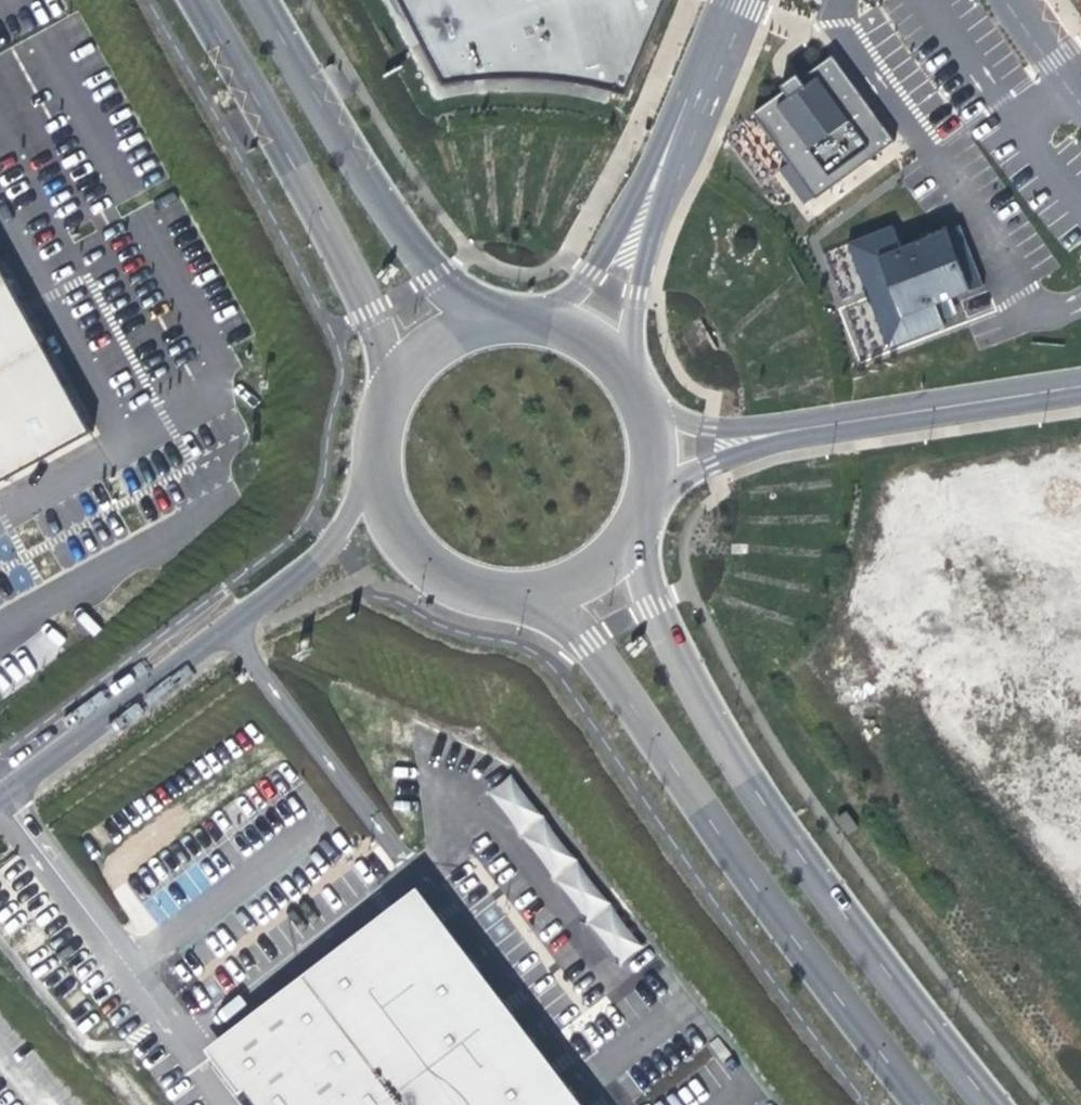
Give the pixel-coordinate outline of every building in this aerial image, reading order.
[(442,81),(508,75),(565,79),(628,97),(667,0),(392,0),(442,81)] [(836,54),(751,114),(813,201),(897,141),(836,54)] [(894,226),(848,243),(890,353),(949,331),(944,319),(956,314),(951,301),(985,288),(961,225),(940,233),(902,247),(894,226)] [(95,443),(0,281),(0,492),(95,443)] [(893,506),(901,564),(1080,538),(1080,501),(1078,479),(893,506)] [(1047,889),(1059,884),(1080,874),(1080,703),(983,746),(1047,889)] [(616,966),(639,949),(513,773),(489,790),(616,966)] [(1059,884),(1080,935),(1080,874),(1059,884)] [(253,1104),(579,1104),(419,888),(209,1048),(253,1104)]
